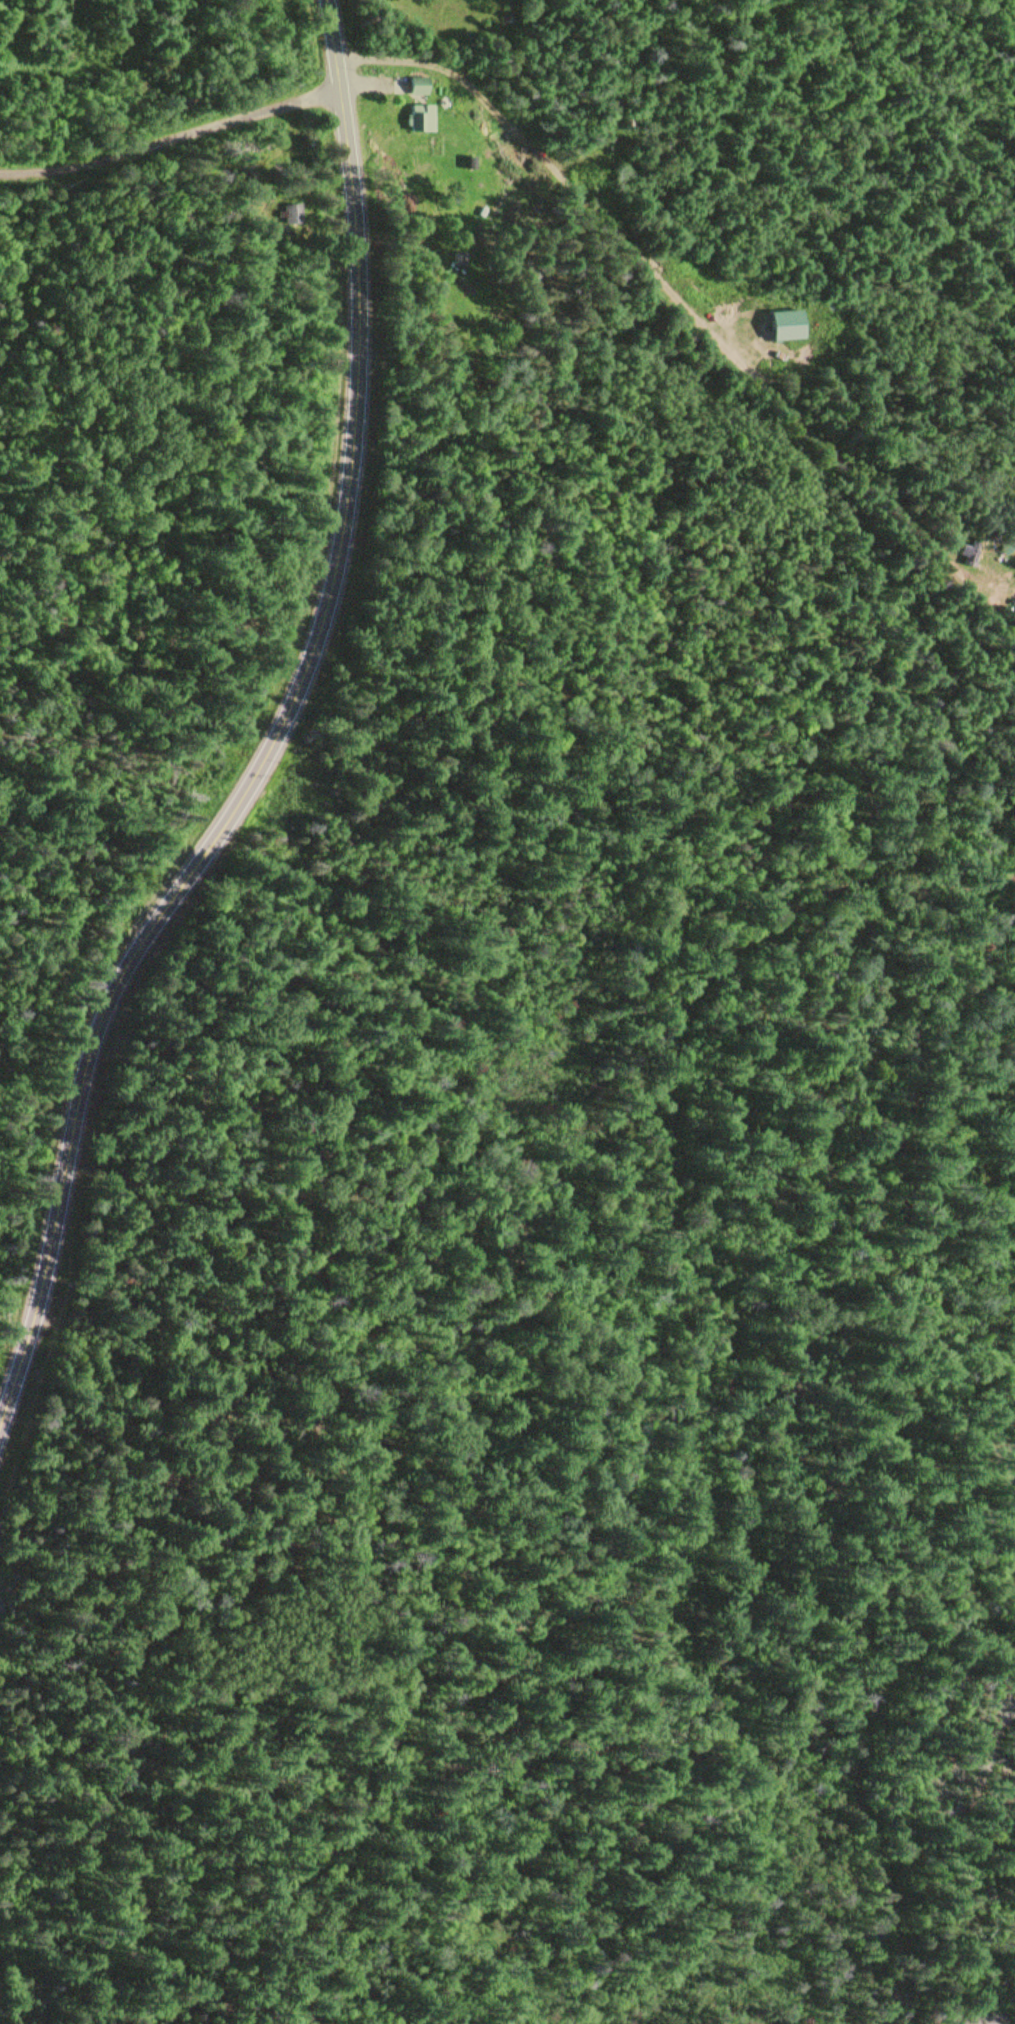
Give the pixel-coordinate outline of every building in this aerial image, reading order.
[(408,105),(408,132),(432,132),(432,105),(408,105)] [(300,204),(281,206),(283,224),(301,222),(300,204)] [(764,339),(797,336),(795,309),(762,311),(764,339)] [(960,563),(974,566),(978,544),(965,541),(960,563)]
